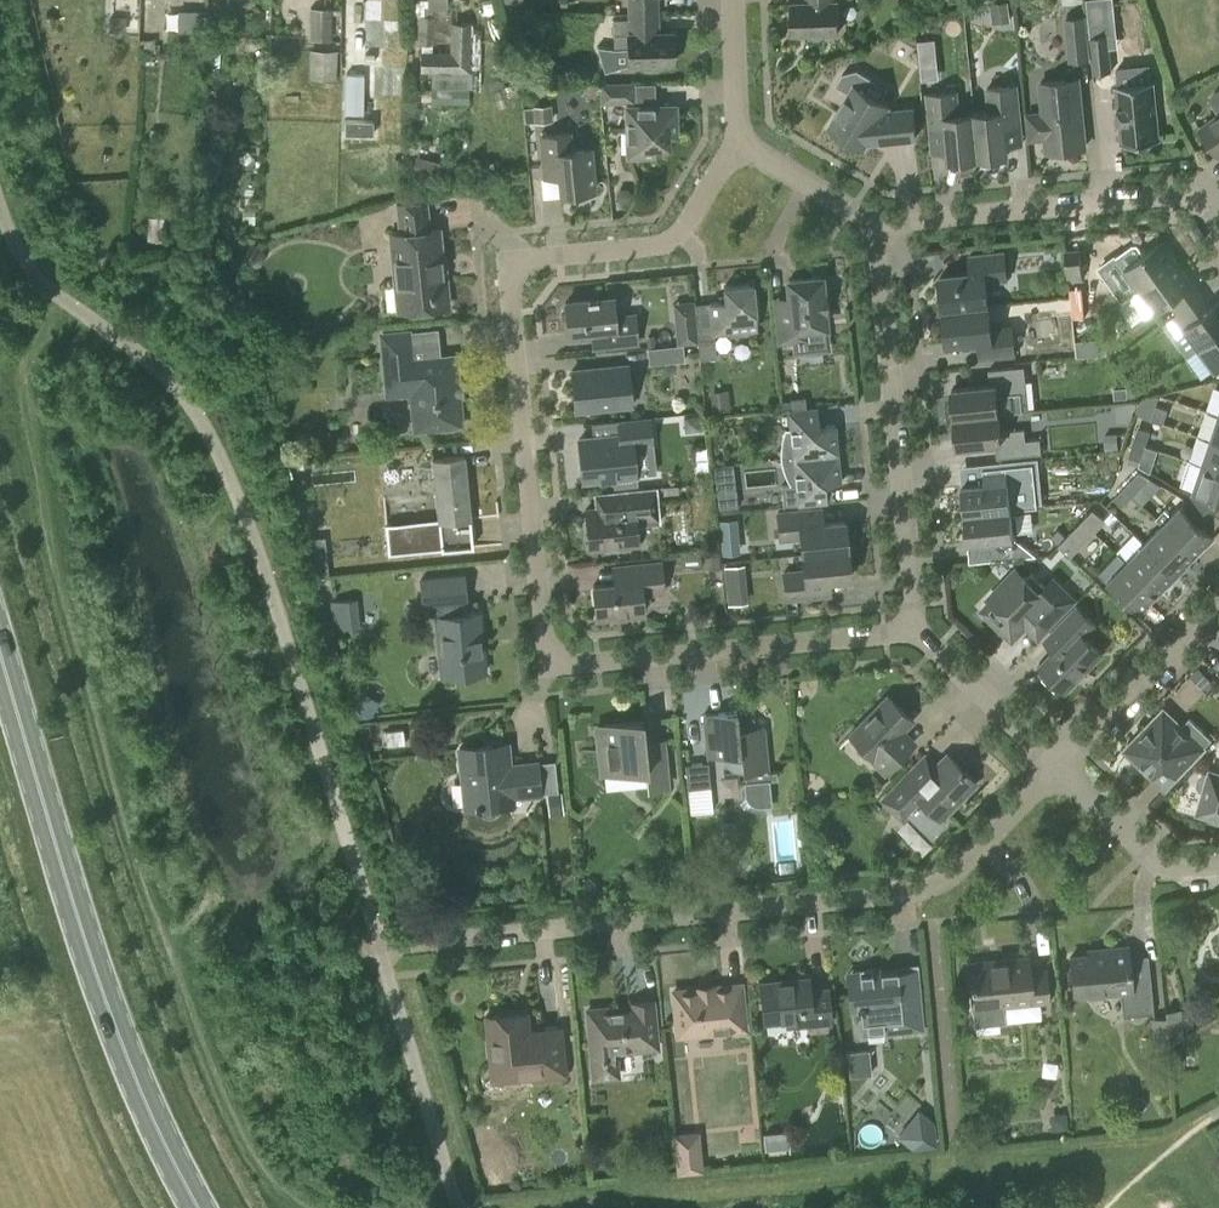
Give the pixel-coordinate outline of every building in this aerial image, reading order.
[(434,13),(420,13),(421,0),(409,0),(407,43),(433,43),(434,13)] [(627,9),(656,8),(655,0),(626,0),(627,9)] [(791,2),(792,34),(810,33),(810,38),(821,38),(821,33),(837,32),(836,1),(834,1),(834,0),(805,0),(805,2),(791,2)] [(330,39),(331,8),(310,7),(310,38),(330,39)] [(192,10),(192,30),(204,31),(204,10),(192,10)] [(124,32),(126,16),(110,15),(109,30),(124,32)] [(1069,60),(1090,58),(1086,15),(1065,17),(1069,60)] [(657,32),(656,18),(612,19),(613,48),(597,46),(605,71),(626,64),(642,64),(642,69),(661,68),(661,63),(672,63),(671,32),(657,32)] [(421,52),(421,70),(470,71),(471,22),(452,22),(452,23),(451,53),(421,52)] [(1094,73),(1112,71),(1109,34),(1091,36),(1094,73)] [(220,60),(221,36),(207,35),(206,60),(220,60)] [(155,38),(143,39),(143,52),(155,51),(155,38)] [(336,79),(337,50),(310,49),(309,78),(336,79)] [(154,55),(145,56),(146,67),(154,66),(154,55)] [(865,92),(872,78),(857,69),(842,73),(836,85),(849,92),(828,126),(863,147),(865,143),(896,139),(915,137),(912,108),(885,110),(888,105),(865,92)] [(469,103),(470,71),(431,70),(431,103),(469,103)] [(1042,111),(1027,113),(1030,138),(1045,137),(1046,151),(1084,147),(1077,78),(1039,82),(1042,111)] [(1120,143),(1159,139),(1153,81),(1114,85),(1120,143)] [(600,103),(635,102),(635,82),(600,83),(600,103)] [(1006,146),(1021,145),(1015,85),(986,87),(988,110),(973,112),(977,157),(1007,155),(1006,146)] [(1217,90),(1215,91),(1213,92),(1211,95),(1210,97),(1209,99),(1218,114),(1218,89),(1217,90)] [(955,90),(926,93),(932,153),(947,152),(948,160),(977,157),(973,112),(958,113),(955,90)] [(553,120),(551,104),(533,106),(533,107),(523,107),(525,122),(534,121),(534,122),(553,120)] [(626,155),(653,154),(652,144),(657,144),(664,137),(664,132),(674,131),(673,105),(625,107),(626,155)] [(1200,128),(1218,154),(1218,153),(1218,114),(1200,128)] [(160,140),(162,130),(151,128),(149,139),(160,140)] [(558,178),(559,194),(593,191),(589,148),(569,150),(568,133),(539,136),(543,179),(558,178)] [(444,163),(430,159),(426,176),(440,179),(444,163)] [(427,230),(425,201),(396,204),(398,233),(389,234),(397,311),(447,306),(445,279),(439,279),(437,256),(440,256),(437,229),(427,230)] [(162,240),(164,217),(149,215),(147,239),(162,240)] [(1139,289),(1176,262),(1160,240),(1123,267),(1139,289)] [(1067,279),(1082,278),(1100,276),(1097,247),(1064,250),(1067,279)] [(943,309),(987,305),(985,281),(1006,279),(1003,252),(968,255),(970,272),(939,275),(943,309)] [(1177,313),(1200,296),(1176,262),(1139,289),(1130,296),(1145,316),(1154,309),(1155,311),(1168,301),(1177,313)] [(806,352),(830,350),(828,326),(824,326),(822,311),(825,311),(823,292),(820,293),(819,277),(787,280),(789,306),(775,308),(778,342),(805,339),(806,352)] [(751,289),(747,285),(746,284),(722,287),(724,301),(708,303),(711,333),(727,331),(728,336),(746,334),(746,330),(756,329),(755,318),(758,317),(756,299),(753,299),(752,289),(751,289)] [(1218,333),(1218,300),(1209,308),(1200,296),(1177,313),(1185,324),(1183,326),(1199,347),(1218,333)] [(614,317),(612,298),(564,303),(567,335),(600,331),(601,346),(636,343),(633,315),(614,317)] [(677,344),(698,342),(694,300),(673,302),(677,344)] [(987,305),(943,309),(946,343),(977,340),(979,357),(1014,353),(1011,326),(990,328),(987,305)] [(406,332),(381,335),(387,397),(411,395),(414,429),(459,425),(456,396),(451,396),(450,384),(455,384),(452,357),(409,361),(406,332)] [(1199,347),(1215,369),(1218,366),(1218,333),(1199,347)] [(700,359),(716,358),(714,337),(698,339),(700,359)] [(1086,355),(1085,339),(1076,340),(1077,356),(1086,355)] [(649,364),(684,360),(683,344),(648,348),(649,364)] [(574,411),(630,405),(626,365),(570,370),(574,411)] [(954,417),(997,413),(997,412),(1022,409),(1020,393),(1019,382),(1025,381),(1023,366),(987,370),(988,384),(951,388),(954,417)] [(1115,398),(1128,397),(1127,387),(1114,388),(1115,398)] [(710,390),(712,408),(729,405),(726,388),(710,390)] [(779,459),(836,453),(833,424),(817,426),(816,407),(806,408),(805,397),(790,398),(791,409),(787,410),(789,429),(783,429),(781,436),(780,440),(779,443),(779,447),(779,452),(779,454),(779,459)] [(1162,423),(1168,408),(1156,404),(1151,419),(1162,423)] [(997,413),(954,417),(957,447),(994,443),(996,457),(1040,453),(1039,438),(1025,439),(1023,428),(999,431),(997,413)] [(1218,414),(1209,439),(1218,443),(1218,415),(1218,414)] [(581,480),(634,475),(631,445),(651,443),(648,419),(616,423),(618,436),(577,440),(581,480)] [(1133,441),(1145,445),(1150,430),(1138,427),(1133,441)] [(1118,448),(1117,432),(1104,433),(1105,449),(1118,448)] [(1209,439),(1201,463),(1201,464),(1218,470),(1218,443),(1209,439)] [(1139,464),(1145,445),(1133,441),(1127,461),(1139,464)] [(836,453),(779,459),(779,461),(780,465),(781,470),(783,474),(784,476),(784,478),(786,482),(789,486),(794,485),(797,506),(826,502),(823,483),(839,481),(836,453)] [(390,555),(440,550),(472,547),(463,455),(431,458),(437,520),(387,525),(390,555)] [(1201,463),(1189,459),(1181,484),(1193,488),(1192,490),(1194,490),(1189,496),(1218,514),(1218,470),(1201,464),(1201,463)] [(963,514),(1010,509),(1010,505),(1014,504),(1013,486),(1008,486),(1007,481),(1021,465),(1021,464),(989,467),(991,482),(960,485),(963,514)] [(1123,487),(1132,495),(1150,477),(1140,470),(1123,487)] [(639,526),(642,520),(657,519),(655,509),(653,487),(594,493),(596,509),(584,510),(588,549),(636,545),(635,526),(639,526)] [(1123,505),(1132,495),(1123,487),(1114,496),(1123,505)] [(735,488),(717,490),(719,509),(737,507),(735,488)] [(1186,500),(1182,505),(1180,504),(1171,514),(1165,508),(1156,518),(1162,524),(1195,555),(1213,536),(1210,533),(1218,520),(1186,500)] [(1082,519),(1095,532),(1106,520),(1093,508),(1082,519)] [(1010,509),(963,514),(966,542),(997,539),(998,554),(1029,551),(1029,550),(1013,538),(1012,533),(1017,532),(1015,513),(1010,514),(1010,509)] [(801,554),(846,549),(843,521),(814,524),(812,510),(776,513),(779,539),(799,537),(801,554)] [(720,533),(738,531),(736,518),(719,520),(720,533)] [(1071,556),(1095,532),(1082,519),(1059,543),(1071,556)] [(1176,574),(1195,555),(1162,524),(1144,542),(1176,574)] [(318,576),(328,575),(325,536),(308,538),(318,576)] [(1158,593),(1176,574),(1144,542),(1127,560),(1125,561),(1158,593)] [(846,549),(801,554),(802,571),(782,573),(785,599),(821,595),(819,581),(849,578),(846,549)] [(711,569),(720,569),(718,551),(709,552),(711,569)] [(1125,561),(1127,560),(1118,552),(1099,572),(1108,580),(1107,581),(1139,612),(1158,593),(1125,561)] [(595,617),(642,612),(640,594),(662,592),(659,562),(612,567),(614,583),(592,585),(595,617)] [(746,583),(744,564),(724,566),(726,585),(746,583)] [(1026,579),(1015,569),(987,597),(997,607),(988,617),(1011,639),(1030,620),(1042,632),(1073,599),(1052,578),(1044,586),(1031,573),(1026,579)] [(464,614),(462,599),(464,599),(462,575),(419,579),(422,603),(434,602),(436,616),(435,617),(441,676),(484,672),(478,612),(464,614)] [(334,631),(360,628),(357,598),(330,601),(334,631)] [(1095,625),(1076,607),(1043,641),(1053,651),(1039,667),(1064,691),(1101,652),(1084,636),(1095,625)] [(377,705),(357,693),(351,703),(355,718),(370,716),(377,705)] [(884,772),(908,748),(896,736),(911,720),(886,696),(848,735),(873,759),(872,760),(884,772)] [(1164,707),(1124,749),(1152,776),(1173,754),(1185,766),(1211,739),(1188,717),(1182,724),(1164,707)] [(735,712),(735,711),(702,715),(706,757),(722,755),(723,758),(724,760),(725,763),(727,766),(730,768),(733,770),(737,771),(738,771),(741,771),(741,772),(745,772),(746,781),(744,781),(746,794),(746,796),(747,798),(749,800),(750,802),(753,803),(757,804),(760,805),(764,805),(768,805),(771,804),(769,779),(768,779),(767,769),(763,727),(755,728),(754,725),(753,722),(752,720),(750,718),(746,715),(744,713),(741,712),(739,712),(735,712)] [(643,742),(641,721),(595,725),(600,774),(645,769),(647,788),(666,786),(662,740),(643,742)] [(497,759),(493,755),(492,745),(458,748),(464,808),(477,807),(479,811),(483,815),(488,817),(493,816),(498,814),(501,810),(502,804),(512,803),(511,796),(540,793),(537,762),(508,765),(507,758),(497,759)] [(901,819),(909,811),(935,836),(946,824),(940,818),(975,782),(946,754),(936,764),(925,754),(910,770),(881,800),(901,819)] [(710,786),(708,762),(685,764),(688,788),(710,786)] [(1210,770),(1209,774),(1204,773),(1199,775),(1197,784),(1199,788),(1204,790),(1197,812),(1218,818),(1218,773),(1210,770)] [(564,813),(561,791),(558,791),(546,792),(549,815),(564,813)] [(1129,981),(1126,947),(1102,950),(1102,954),(1069,958),(1072,994),(1119,990),(1121,1016),(1152,1013),(1149,979),(1129,981)] [(1028,972),(1026,957),(966,963),(971,1004),(974,1025),(1005,1022),(1003,1005),(1047,1001),(1044,970),(1028,972)] [(913,968),(846,975),(849,1009),(860,1008),(863,1033),(919,1027),(913,968)] [(808,992),(807,979),(759,983),(763,1021),(784,1018),(785,1027),(830,1023),(827,990),(808,992)] [(744,1029),(740,985),(712,988),(711,985),(696,987),(696,989),(672,992),(676,1035),(744,1029)] [(655,1044),(651,1001),(630,1003),(631,1011),(617,1012),(617,1007),(586,1010),(593,1081),(621,1078),(618,1051),(631,1050),(631,1046),(655,1044)] [(1168,1043),(1183,1034),(1180,1008),(1165,1010),(1166,1016),(1168,1043)] [(527,1032),(525,1012),(485,1016),(487,1039),(490,1039),(495,1080),(532,1076),(531,1072),(563,1069),(559,1028),(527,1032)] [(1168,1043),(1166,1016),(1151,1018),(1154,1050),(1168,1043)] [(871,1074),(869,1049),(847,1051),(849,1076),(871,1074)] [(1065,1113),(1057,1114),(1052,1119),(1053,1128),(1066,1127),(1065,1113)] [(934,1122),(912,1149),(935,1147),(934,1122)] [(678,1174),(704,1171),(700,1130),(673,1133),(678,1174)] [(780,1148),(779,1134),(765,1136),(766,1150),(780,1148)]
